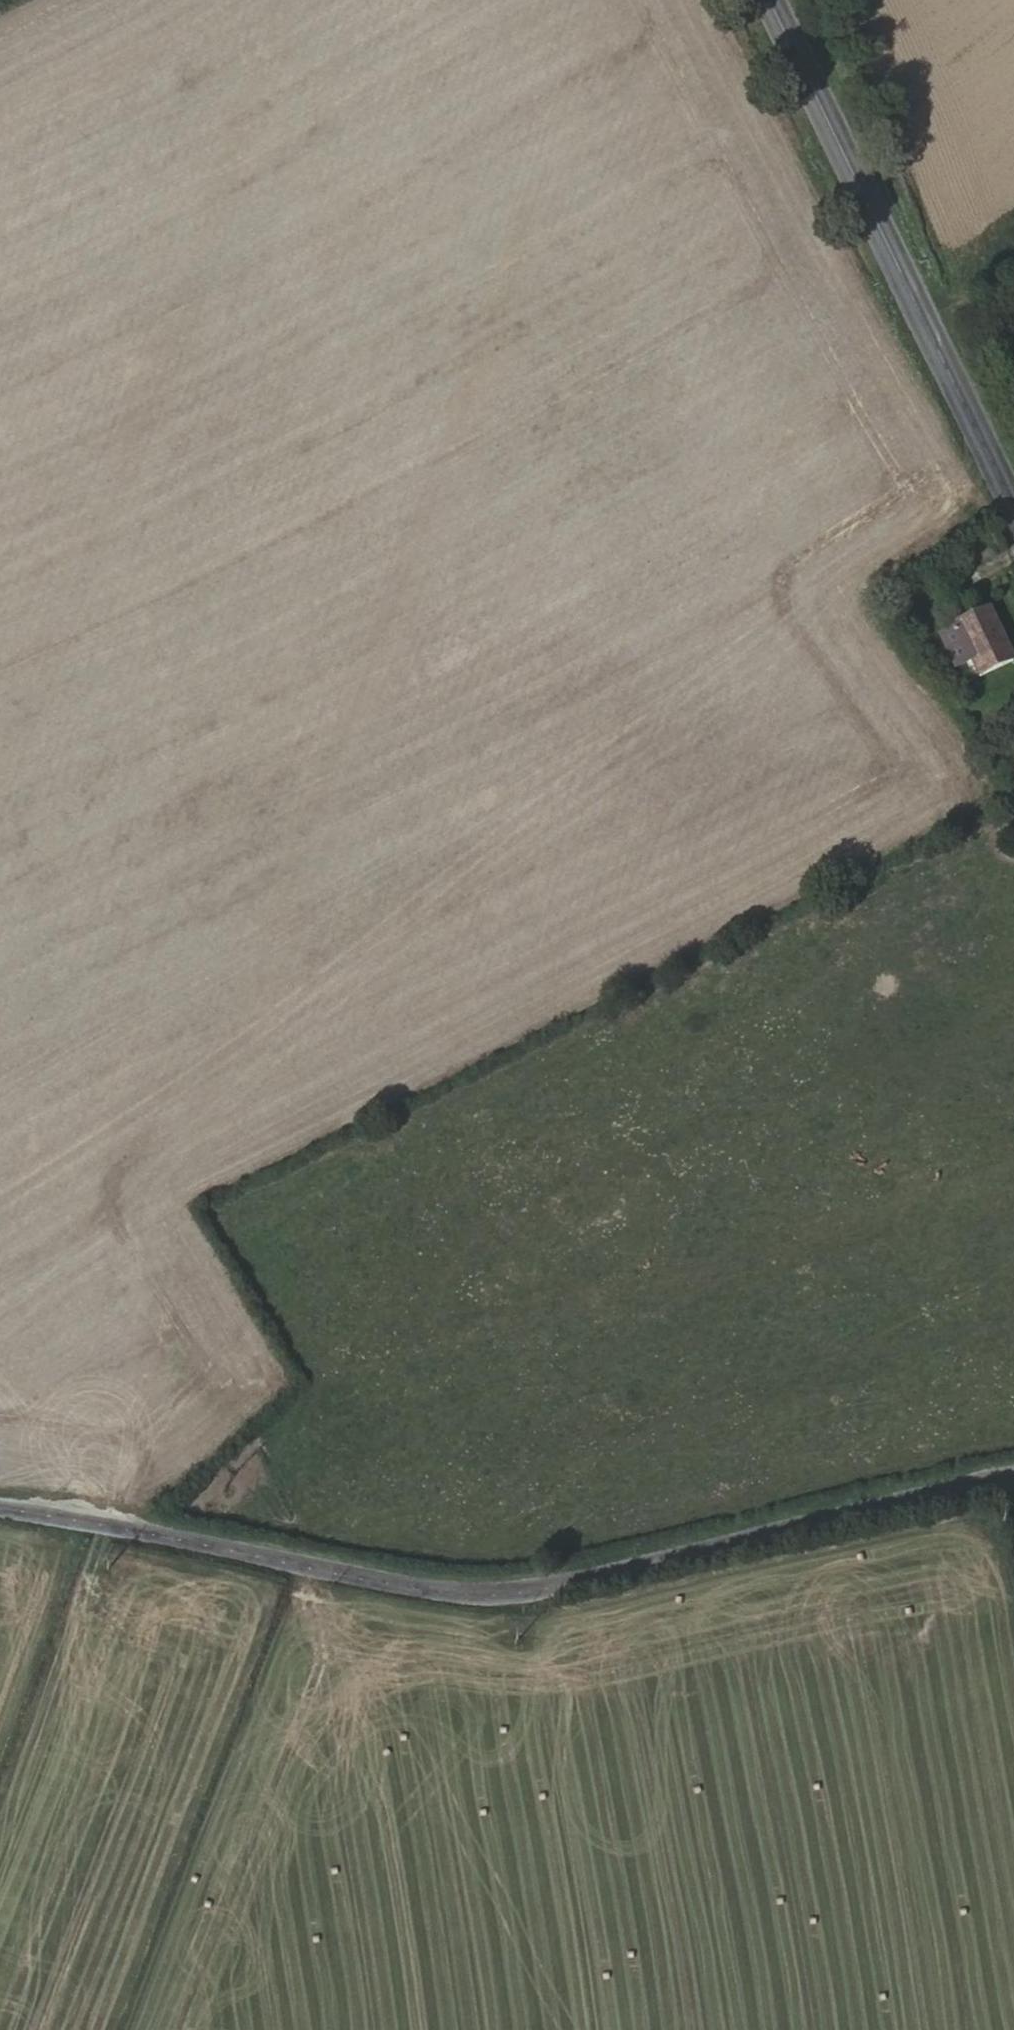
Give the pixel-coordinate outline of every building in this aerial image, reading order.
[(991,608),(957,625),(959,628),(943,636),(959,667),(974,660),(983,676),(1013,661),(1013,653),(991,608)]
